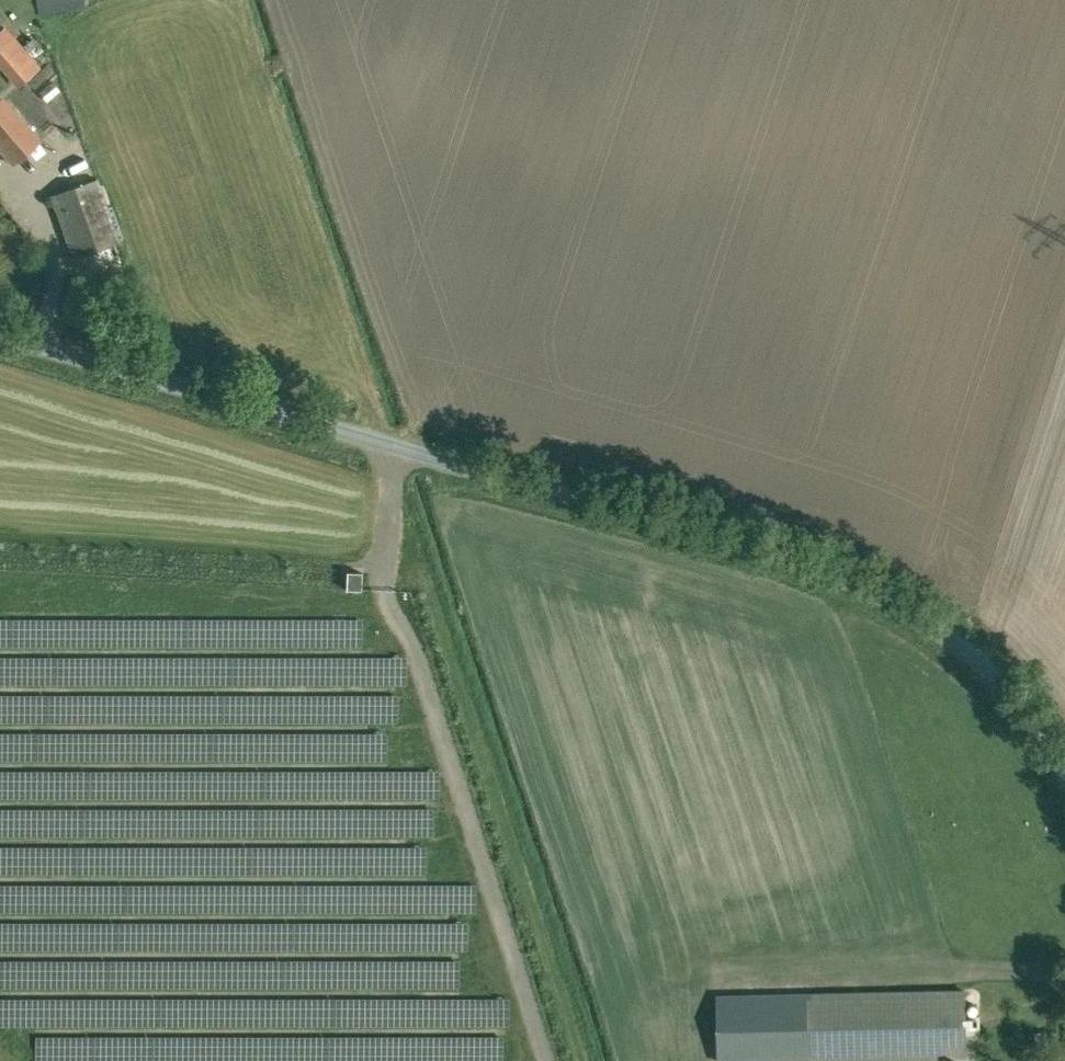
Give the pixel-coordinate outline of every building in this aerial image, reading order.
[(37,66),(4,29),(0,33),(0,49),(17,68),(12,72),(20,81),(37,66)] [(37,141),(2,99),(0,100),(0,147),(13,162),(37,141)] [(119,240),(97,178),(51,194),(73,257),(119,240)] [(346,589),(361,589),(361,586),(361,572),(346,571),(346,578),(346,585),(346,589)] [(809,1059),(966,1056),(966,1003),(965,989),(808,991),(809,1059)]
